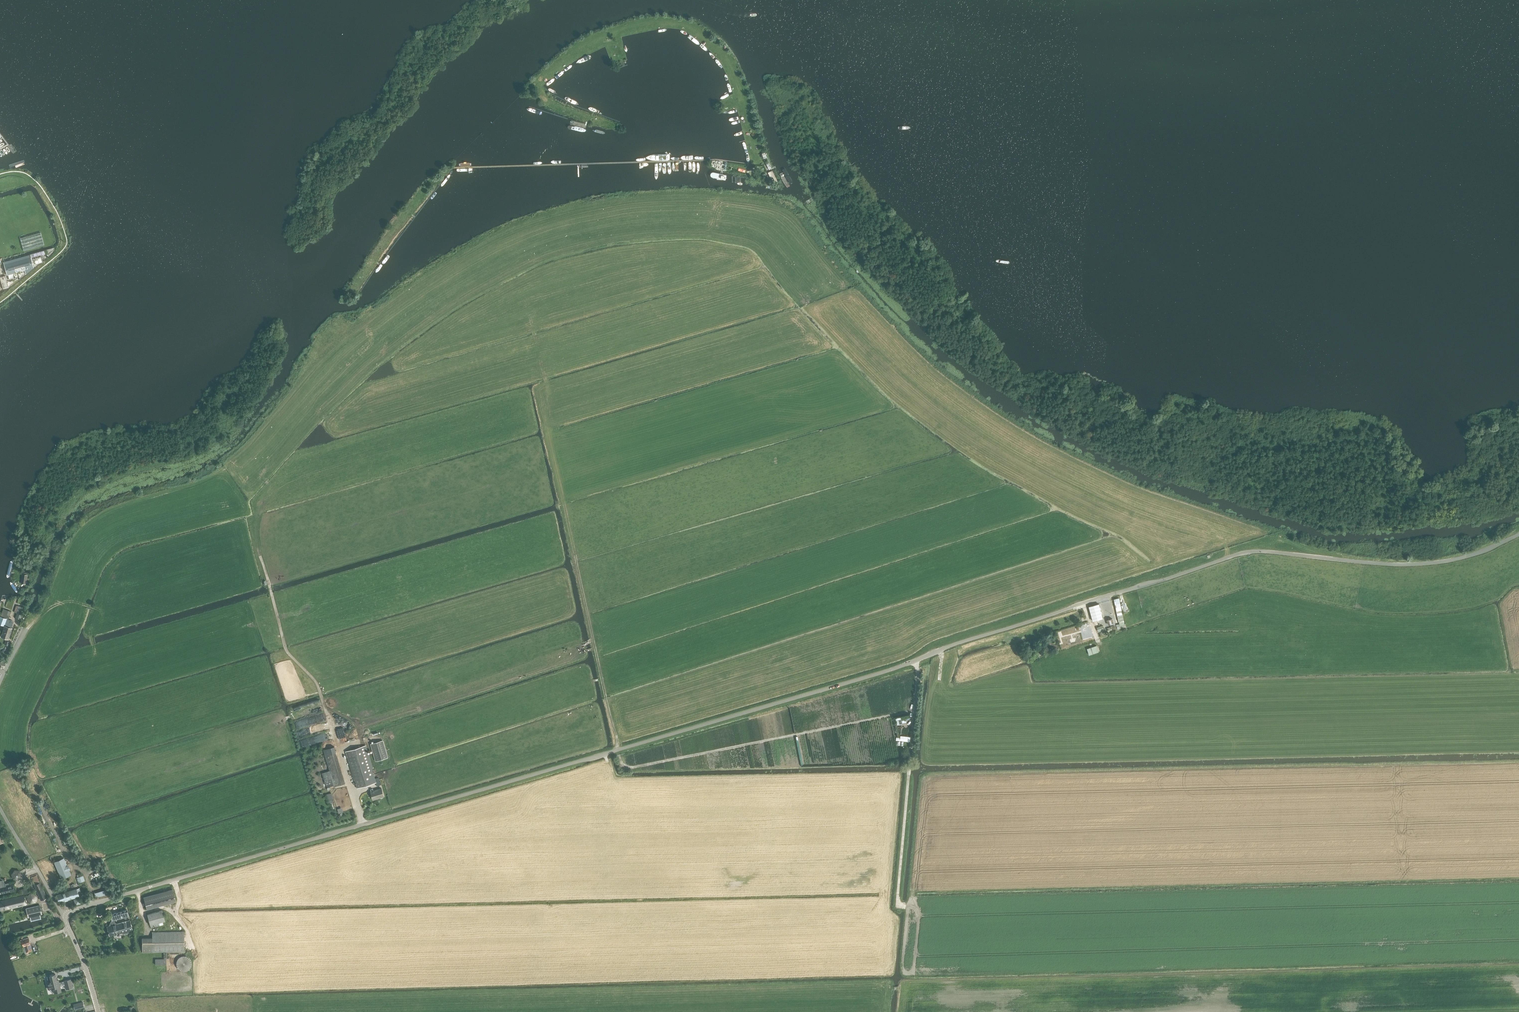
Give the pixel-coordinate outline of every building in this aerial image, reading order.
[(772,170),(768,172),(771,178),(773,176),(775,182),(778,181),(772,170)] [(40,232),(20,238),(23,250),(44,245),(40,232)] [(30,254),(3,262),(7,275),(24,270),(26,274),(33,268),(33,267),(30,254)] [(1119,598),(1114,599),(1119,623),(1116,624),(1118,629),(1120,628),(1120,629),(1120,630),(1121,630),(1124,629),(1127,628),(1126,627),(1125,624),(1125,621),(1123,614),(1126,613),(1125,612),(1126,611),(1126,609),(1124,609),(1123,607),(1122,608),(1119,598)] [(1099,604),(1089,606),(1094,621),(1103,619),(1099,604)] [(2,631),(10,634),(12,628),(11,627),(13,621),(8,619),(11,611),(4,609),(1,617),(0,616),(0,624),(4,625),(2,631)] [(1113,618),(1103,621),(1104,626),(1109,624),(1110,625),(1114,624),(1113,618)] [(1103,621),(1096,623),(1099,631),(1105,629),(1104,626),(1103,621)] [(1108,629),(1100,632),(1102,637),(1103,637),(1108,635),(1107,633),(1113,631),(1112,626),(1107,628),(1108,629)] [(8,639),(10,634),(2,631),(0,636),(8,639)] [(1089,654),(1098,652),(1097,646),(1087,648),(1089,654)] [(388,757),(383,740),(371,743),(376,761),(388,757)] [(381,784),(380,781),(379,777),(375,778),(365,745),(346,751),(357,788),(376,782),(377,786),(381,784)] [(329,770),(322,773),(326,785),(327,785),(328,789),(329,788),(331,788),(330,786),(334,785),(334,786),(345,783),(334,746),(323,750),(329,770)] [(373,800),(384,796),(381,788),(373,790),(372,788),(370,789),(371,791),(373,800)] [(64,858),(54,862),(61,878),(71,874),(69,869),(68,864),(67,865),(64,858)] [(18,879),(21,875),(20,871),(14,870),(12,873),(13,878),(18,879)] [(31,877),(41,900),(46,898),(37,875),(31,877)] [(14,890),(13,884),(8,885),(8,883),(4,883),(4,882),(4,881),(3,881),(2,880),(0,880),(0,893),(14,890)] [(60,902),(79,895),(76,888),(57,895),(60,902)] [(146,909),(176,901),(172,889),(143,897),(146,909)] [(26,904),(23,895),(0,900),(0,909),(0,910),(26,904)] [(28,917),(42,914),(39,905),(26,908),(28,917)] [(107,927),(109,936),(122,932),(123,934),(128,932),(128,931),(132,929),(130,920),(117,924),(114,922),(114,919),(128,915),(127,909),(110,914),(112,920),(111,920),(109,925),(109,926),(107,927)] [(156,923),(165,920),(162,910),(147,914),(150,925),(150,924),(151,927),(157,926),(156,923)] [(142,952),(184,951),(184,931),(152,932),(152,937),(142,937),(142,952)] [(23,936),(20,937),(20,939),(21,942),(21,945),(22,945),(22,946),(24,945),(26,952),(32,950),(30,944),(30,943),(28,937),(24,938),(23,936)] [(49,982),(48,982),(47,982),(48,989),(53,988),(54,993),(56,992),(56,993),(58,992),(57,992),(61,991),(60,986),(65,985),(66,989),(73,987),(71,979),(64,980),(64,981),(62,981),(61,981),(61,982),(59,982),(58,980),(57,980),(55,974),(50,975),(50,976),(51,981),(50,981),(49,981),(49,982)]
